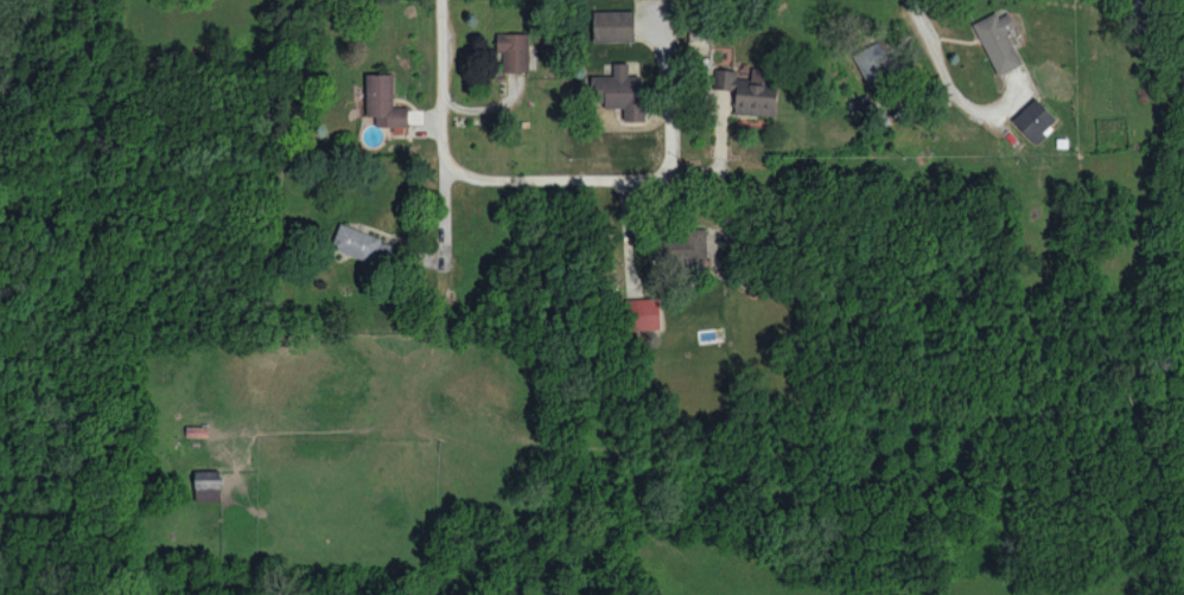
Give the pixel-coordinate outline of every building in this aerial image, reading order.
[(634,10),(593,10),(593,41),(635,41),(634,10)] [(996,75),(1021,65),(1008,30),(1015,28),(1010,13),(999,17),(997,13),(975,21),(996,75)] [(529,32),(497,33),(498,72),(530,71),(529,32)] [(868,86),(895,75),(881,41),(854,52),(868,86)] [(625,120),(643,120),(642,74),(629,75),(628,62),(614,62),(614,75),(592,76),(593,107),(624,106),(625,120)] [(776,116),(778,86),(763,85),(764,69),(752,68),(751,78),(736,78),(737,70),(717,69),(715,105),(734,106),(734,113),(776,116)] [(393,73),(366,74),(367,116),(376,115),(377,126),(408,126),(408,106),(394,106),(393,73)] [(847,102),(854,118),(874,110),(868,94),(847,102)] [(1058,121),(1037,97),(1013,120),(1035,143),(1058,121)] [(332,247),(394,269),(402,246),(340,224),(332,247)] [(707,231),(655,232),(655,261),(674,260),(675,270),(708,269),(707,231)] [(630,299),(631,330),(661,329),(659,297),(630,299)] [(221,470),(196,471),(196,501),(222,500),(221,470)]
